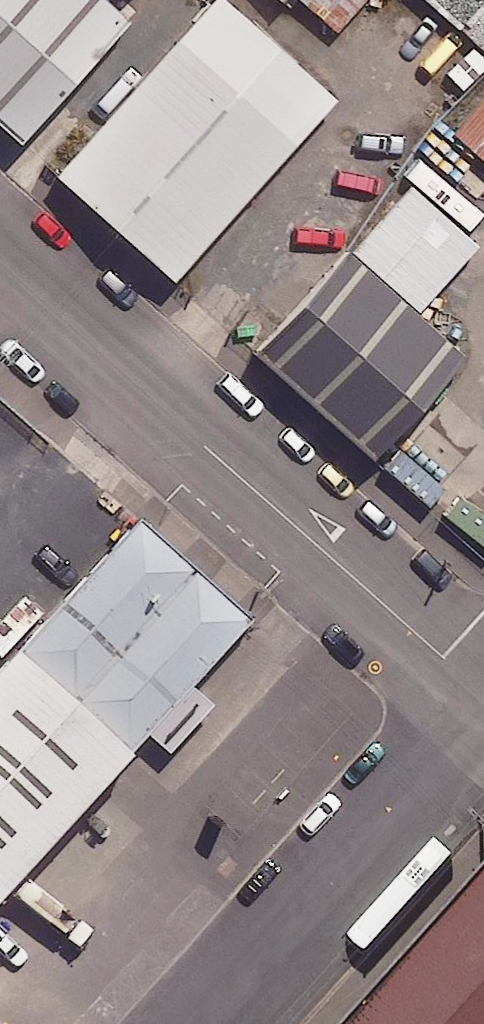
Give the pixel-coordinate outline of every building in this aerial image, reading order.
[(129,0),(0,0),(0,116),(33,145),(148,16),(129,0)] [(243,0),(220,0),(59,179),(172,279),(342,88),(243,0)] [(340,29),(365,0),(307,0),(340,29)] [(454,132),(483,158),(483,96),(454,132)] [(480,351),(360,244),(264,352),(384,458),(480,351)] [(32,650),(145,751),(262,622),(149,520),(32,650)] [(25,644),(0,672),(0,912),(145,751),(32,650),(25,644)] [(348,1023),(483,1023),(483,873),(348,1023)]
